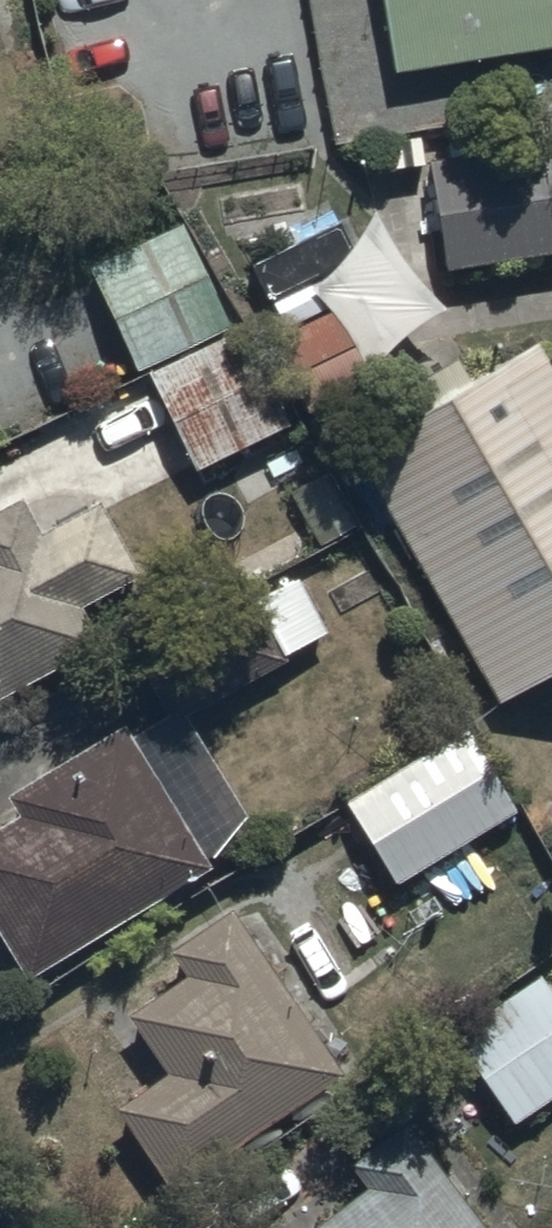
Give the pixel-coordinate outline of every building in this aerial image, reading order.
[(397,86),(551,61),(551,0),(384,0),(397,86)] [(438,245),(551,227),(551,198),(539,118),(421,137),(438,245)] [(231,325),(182,220),(86,265),(135,370),(231,325)] [(290,421),(242,323),(147,370),(195,468),(290,421)] [(551,648),(551,361),(530,323),(346,429),(492,682),(551,648)] [(97,499),(40,530),(21,495),(0,507),(0,695),(102,640),(81,601),(136,571),(97,499)] [(169,709),(128,731),(122,721),(8,792),(20,811),(0,823),(0,931),(27,975),(210,862),(250,812),(188,714),(288,660),(284,654),(326,631),(295,575),(257,596),(254,590),(138,652),(169,709)] [(464,726),(344,798),(395,882),(514,809),(464,726)] [(346,1071),(230,905),(169,945),(185,971),(128,1007),(166,1067),(116,1099),(173,1187),(346,1071)] [(538,969),(452,1027),(517,1124),(551,1101),(551,990),(538,969)] [(406,1117),(349,1160),(365,1181),(302,1227),(489,1227),(406,1117)]
